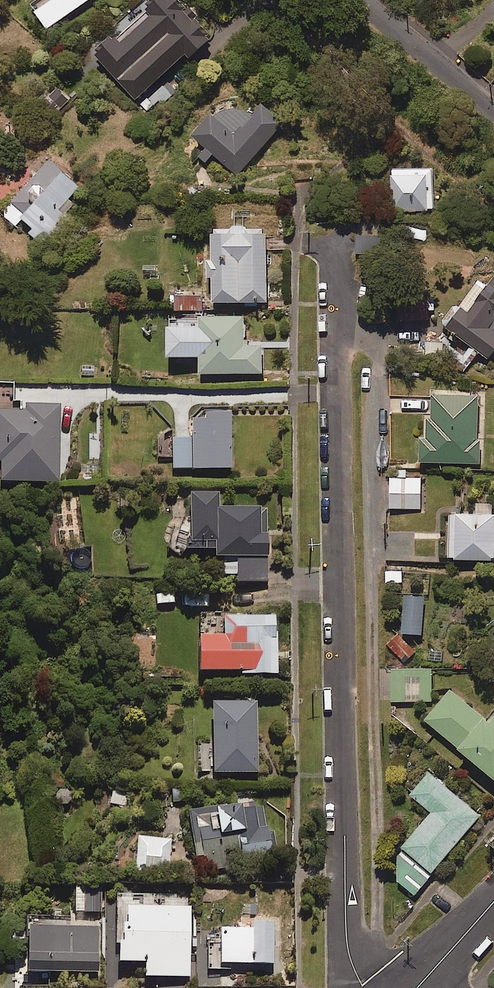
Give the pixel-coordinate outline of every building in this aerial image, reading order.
[(182,0),(154,0),(94,52),(135,99),(187,54),(189,57),(214,36),(182,0)] [(233,95),(193,135),(207,148),(199,155),(206,161),(213,155),(236,177),(288,124),(265,102),(253,115),(233,95)] [(61,170),(57,175),(43,165),(4,215),(17,225),(23,217),(35,226),(30,232),(43,242),(84,188),(61,170)] [(433,168),(393,169),(393,211),(434,210),(433,168)] [(212,230),(213,260),(208,260),(208,276),(214,276),(214,302),(269,301),(267,229),(212,230)] [(467,312),(462,308),(447,326),(470,346),(458,361),(466,367),(479,352),(487,359),(493,350),(493,281),(467,312)] [(203,295),(175,296),(176,310),(204,309),(203,295)] [(246,315),(202,316),(202,326),(169,326),(169,357),(202,357),(202,373),(263,372),(263,344),(246,345),(246,315)] [(478,393),(433,394),(433,416),(428,416),(428,438),(422,438),(422,462),(479,461),(478,393)] [(21,404),(21,410),(0,411),(0,460),(3,460),(3,481),(60,480),(59,403),(21,404)] [(232,468),(230,412),(191,414),(192,439),(173,440),(174,470),(232,468)] [(421,478),(391,477),(390,508),(421,508),(421,478)] [(185,539),(185,550),(211,549),(211,563),(219,563),(219,575),(238,575),(238,581),(268,581),(267,508),(218,509),(217,494),(191,494),(192,539),(185,539)] [(492,502),(474,503),(475,514),(449,515),(451,560),(493,558),(493,515),(492,515),(492,502)] [(280,673),(278,615),(234,616),(234,636),(200,637),(201,671),(244,670),(244,674),(280,673)] [(400,634),(389,644),(405,662),(416,652),(400,634)] [(451,689),(426,719),(493,775),(493,715),(489,721),(451,689)] [(257,702),(213,703),(215,774),(258,773),(257,702)] [(480,814),(428,772),(411,794),(432,811),(397,855),(398,881),(415,895),(480,814)] [(266,832),(264,804),(191,809),(194,856),(209,855),(210,870),(245,867),(244,860),(274,858),(272,831),(266,832)] [(170,839),(137,838),(136,873),(169,874),(170,839)] [(101,912),(101,887),(76,887),(76,912),(101,912)] [(189,907),(126,909),(127,931),(119,931),(120,963),(146,963),(147,977),(191,975),(189,907)] [(97,927),(28,929),(29,973),(98,971),(97,927)] [(273,964),(273,929),(221,928),(220,964),(273,964)]
